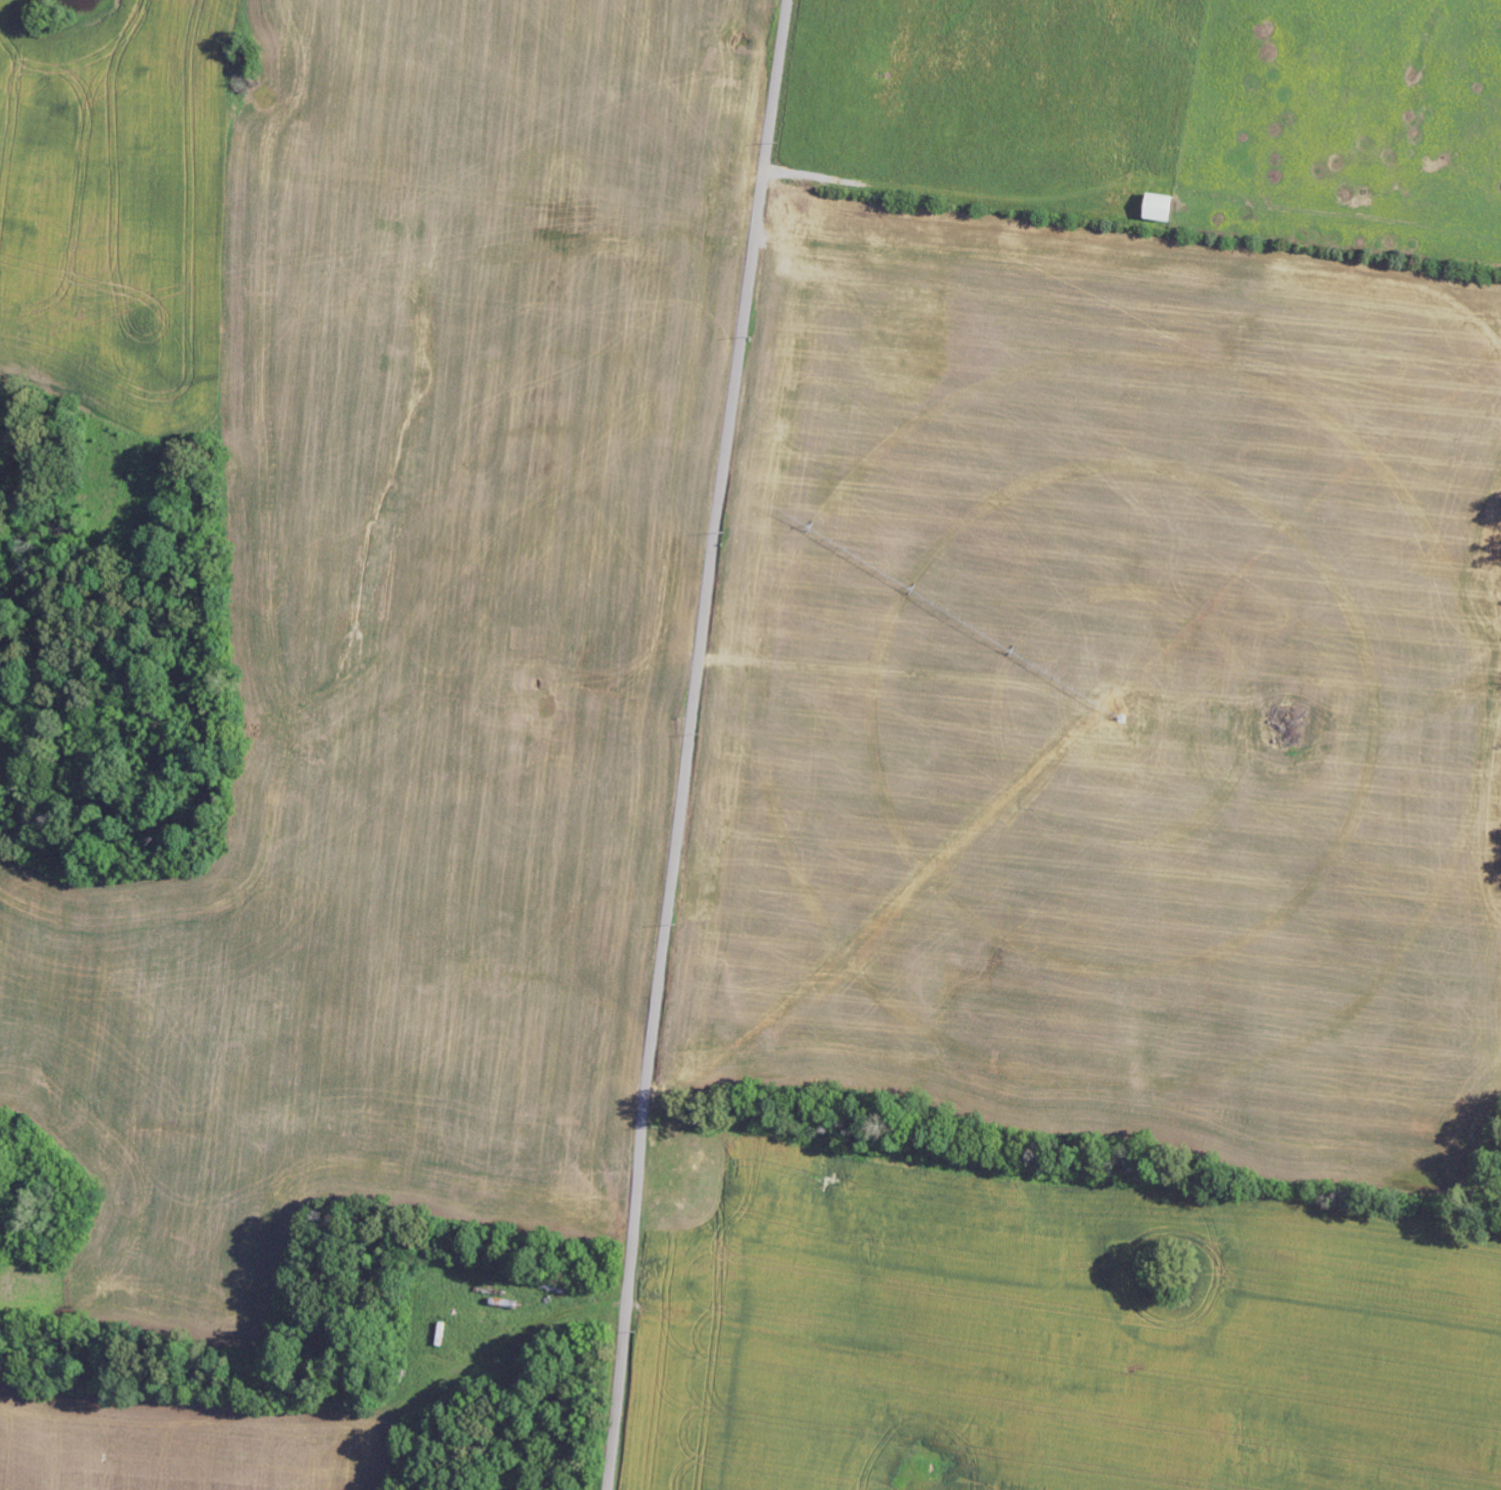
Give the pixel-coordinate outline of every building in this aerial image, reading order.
[(1177,197),(1150,193),(1146,218),(1173,223),(1177,197)]
